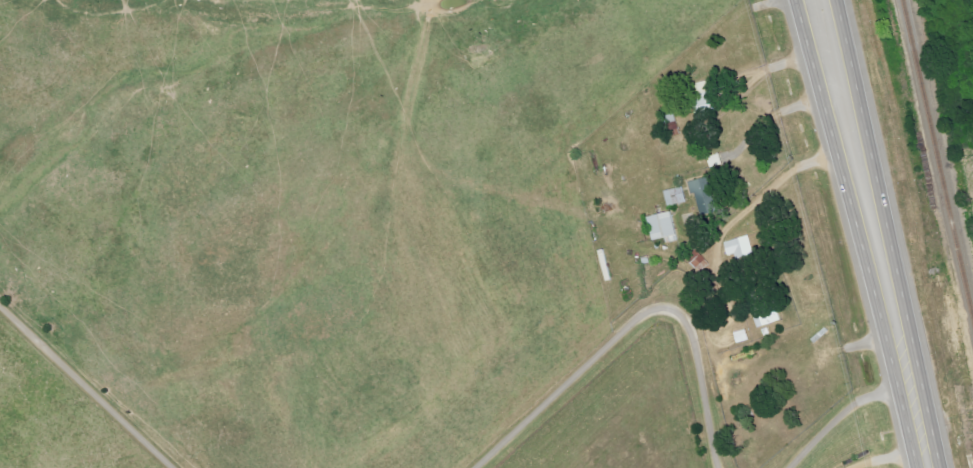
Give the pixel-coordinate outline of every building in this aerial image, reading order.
[(703,217),(720,213),(711,178),(690,183),(693,195),(697,194),(703,217)] [(688,204),(686,188),(667,191),(669,206),(688,204)] [(667,238),(669,244),(682,241),(674,212),(651,218),(657,241),(667,238)] [(729,241),(731,259),(756,255),(754,237),(729,241)] [(701,273),(712,265),(701,252),(690,260),(701,273)] [(761,329),(784,321),(780,306),(756,314),(761,329)]
